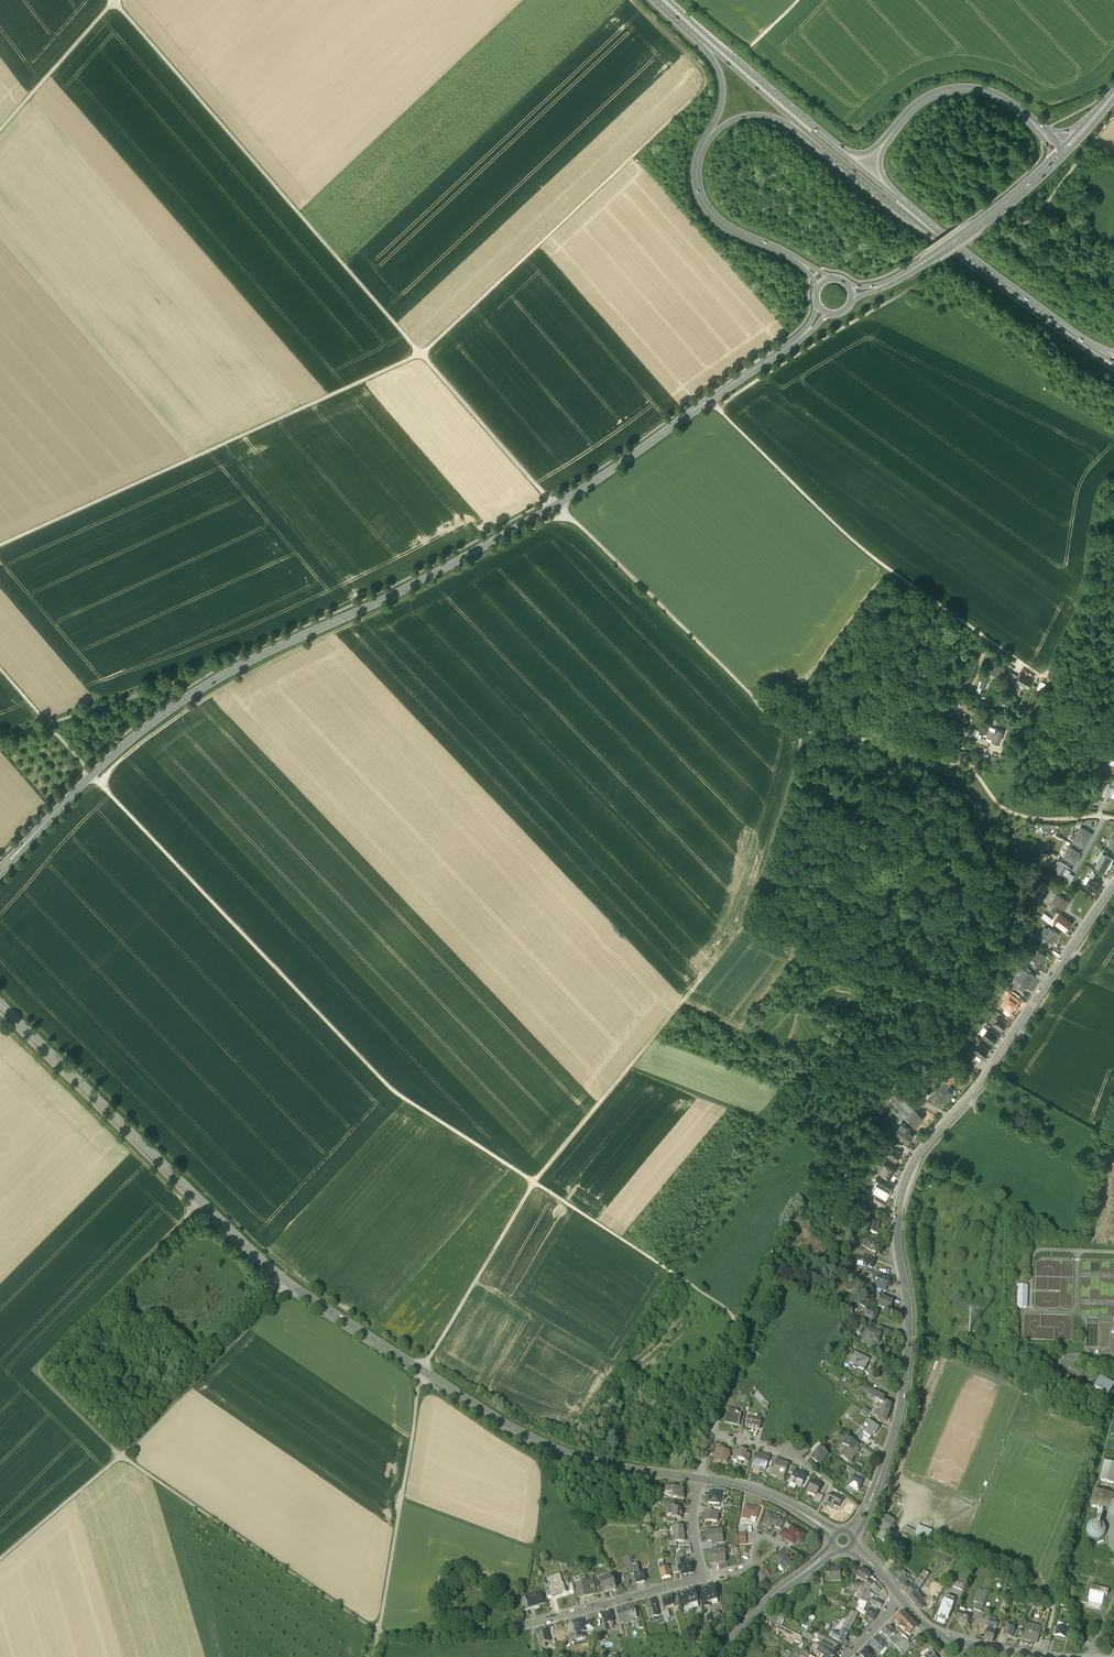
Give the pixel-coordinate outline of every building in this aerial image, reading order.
[(1005,666),(996,662),(991,671),(1000,676),(1005,666)] [(1032,679),(1020,673),(1016,680),(1028,687),(1032,679)] [(1003,728),(996,726),(991,738),(998,741),(1003,728)] [(975,729),(973,729),(972,731),(961,727),(959,732),(981,740),(983,735),(977,733),(979,727),(977,727),(977,729),(975,728),(975,729)] [(1081,828),(1073,842),(1074,842),(1083,847),(1084,848),(1092,834),(1081,828)] [(1079,853),(1083,847),(1074,842),(1071,848),(1079,853)] [(1071,848),(1070,847),(1068,851),(1067,850),(1065,854),(1066,854),(1064,858),(1074,864),(1076,860),(1077,861),(1079,857),(1078,856),(1080,853),(1079,853),(1071,848)] [(1103,853),(1095,866),(1106,872),(1113,859),(1103,853)] [(1055,866),(1053,870),(1066,878),(1068,874),(1070,869),(1060,864),(1058,868),(1055,866)] [(1091,879),(1096,882),(1100,875),(1092,870),(1088,878),(1091,879)] [(1066,878),(1064,880),(1070,883),(1074,877),(1068,874),(1066,878)] [(1096,882),(1091,879),(1086,887),(1096,892),(1100,884),(1096,882)] [(1055,894),(1052,892),(1047,900),(1052,902),(1053,903),(1057,895),(1055,894)] [(1057,895),(1053,903),(1057,905),(1065,910),(1069,902),(1066,900),(1059,896),(1057,895)] [(1040,897),(1037,903),(1042,906),(1046,900),(1040,897)] [(1072,924),(1060,916),(1054,924),(1054,925),(1066,932),(1072,924)] [(1058,935),(1049,929),(1047,931),(1045,930),(1041,936),(1047,941),(1050,943),(1052,940),(1054,941),(1058,935)] [(1033,949),(1028,957),(1029,958),(1032,960),(1037,951),(1033,949)] [(1037,951),(1032,960),(1036,963),(1040,965),(1042,961),(1045,956),(1037,951)] [(1020,968),(1012,979),(1016,982),(1024,971),(1020,968)] [(1029,974),(1024,971),(1016,982),(1021,986),(1026,989),(1034,978),(1029,974)] [(1010,995),(1003,1005),(1005,1007),(1004,1009),(1011,1014),(1019,1002),(1010,995)] [(1006,1024),(998,1018),(993,1025),(1001,1031),(1006,1024)] [(997,1037),(987,1030),(982,1037),(992,1044),(997,1037)] [(988,1051),(979,1045),(974,1053),(977,1055),(983,1059),(988,1051)] [(977,1055),(970,1065),(976,1069),(983,1059),(977,1055)] [(953,1077),(947,1084),(949,1086),(955,1079),(953,1077)] [(938,1098),(948,1087),(945,1083),(942,1085),(934,1094),(938,1097),(938,1098)] [(948,1087),(938,1098),(945,1104),(955,1092),(948,1087)] [(913,1111),(895,1095),(890,1105),(901,1113),(899,1116),(909,1124),(910,1122),(906,1120),(913,1111)] [(913,1111),(906,1120),(910,1122),(916,1128),(924,1117),(920,1114),(919,1116),(913,1111)] [(907,1128),(902,1125),(894,1137),(907,1145),(912,1137),(908,1134),(909,1133),(905,1131),(907,1128)] [(911,1150),(902,1146),(900,1150),(902,1151),(902,1153),(901,1155),(907,1158),(911,1150)] [(891,1149),(887,1159),(896,1163),(900,1154),(891,1149)] [(894,1172),(883,1167),(879,1176),(888,1180),(890,1180),(891,1177),(892,1176),(893,1175),(894,1173),(894,1172)] [(896,1180),(891,1177),(890,1180),(888,1180),(886,1182),(893,1186),(896,1180)] [(876,1196),(887,1201),(892,1190),(877,1184),(872,1194),(876,1196)] [(887,1201),(876,1196),(873,1203),(878,1206),(879,1204),(884,1207),(887,1201)] [(868,1218),(868,1222),(867,1229),(877,1231),(878,1225),(877,1225),(878,1220),(868,1218)] [(878,1243),(875,1241),(875,1240),(874,1239),(873,1240),(871,1239),(870,1239),(869,1239),(866,1245),(870,1247),(876,1249),(878,1243)] [(871,1254),(868,1254),(868,1255),(865,1255),(864,1259),(863,1262),(872,1264),(874,1257),(870,1256),(871,1254)] [(882,1275),(878,1273),(873,1283),(875,1283),(882,1286),(884,1286),(885,1284),(886,1284),(887,1284),(889,1285),(890,1282),(887,1280),(888,1277),(882,1274),(882,1275)] [(1026,1287),(1018,1287),(1018,1307),(1026,1308),(1026,1287)] [(893,1300),(884,1296),(885,1295),(882,1294),(878,1302),(885,1305),(885,1306),(889,1308),(893,1300)] [(859,1302),(854,1313),(864,1319),(866,1315),(862,1313),(866,1305),(859,1302)] [(878,1310),(866,1305),(862,1313),(866,1315),(874,1319),(878,1310)] [(873,1328),(867,1325),(861,1338),(868,1341),(868,1343),(874,1346),(876,1342),(877,1342),(878,1341),(879,1340),(879,1339),(879,1338),(879,1337),(877,1336),(879,1332),(872,1329),(873,1328)] [(869,1358),(855,1350),(850,1360),(857,1364),(858,1363),(864,1366),(869,1358)] [(1113,1386),(1100,1378),(1097,1383),(1092,1391),(1091,1393),(1105,1401),(1113,1386)] [(878,1392),(869,1387),(867,1391),(876,1396),(877,1396),(878,1392)] [(884,1395),(878,1392),(877,1396),(876,1396),(874,1404),(878,1407),(879,1404),(880,1404),(882,1405),(883,1401),(882,1400),(884,1395)] [(892,1404),(883,1401),(882,1405),(880,1409),(889,1412),(892,1404)] [(738,1411),(728,1409),(725,1424),(739,1427),(739,1424),(741,1416),(737,1415),(738,1411)] [(880,1409),(878,1417),(886,1420),(889,1412),(880,1409)] [(761,1420),(748,1418),(747,1424),(749,1424),(748,1429),(759,1431),(760,1425),(761,1420)] [(879,1426),(867,1418),(865,1422),(868,1424),(863,1432),(862,1434),(863,1435),(868,1438),(873,1432),(874,1433),(879,1426)] [(846,1446),(840,1454),(849,1461),(858,1449),(856,1447),(858,1444),(851,1439),(847,1436),(842,1443),(846,1446)] [(810,1450),(814,1453),(819,1447),(816,1444),(810,1450)] [(828,1453),(819,1447),(814,1453),(811,1457),(819,1463),(824,1457),(825,1457),(828,1453)] [(747,1452),(739,1450),(738,1454),(737,1460),(738,1460),(745,1462),(749,1463),(749,1460),(750,1455),(747,1454),(747,1452)] [(722,1454),(716,1453),(714,1462),(722,1463),(727,1464),(728,1459),(729,1459),(730,1458),(730,1457),(729,1456),(729,1453),(722,1451),(722,1454)] [(766,1457),(758,1454),(757,1456),(755,1463),(754,1468),(760,1470),(761,1469),(766,1471),(769,1461),(770,1458),(766,1457)] [(777,1460),(777,1462),(774,1468),(771,1475),(783,1481),(785,1475),(786,1473),(789,1465),(784,1463),(777,1460)] [(1104,1462),(1100,1480),(1113,1483),(1113,1482),(1113,1464),(1104,1462)] [(855,1470),(850,1466),(847,1470),(853,1474),(855,1470)] [(795,1471),(793,1475),(790,1482),(801,1487),(803,1483),(804,1479),(806,1475),(795,1471)] [(862,1480),(852,1477),(849,1486),(858,1489),(862,1480)] [(821,1485),(812,1481),(807,1491),(815,1495),(816,1495),(817,1492),(821,1485)] [(684,1488),(666,1486),(665,1491),(669,1492),(668,1496),(682,1498),(684,1488)] [(1112,1495),(1096,1491),(1092,1506),(1108,1511),(1111,1500),(1112,1495)] [(715,1493),(710,1492),(709,1503),(719,1504),(721,1494),(715,1493)] [(823,1495),(817,1492),(816,1495),(815,1495),(813,1500),(819,1503),(823,1495)] [(828,1500),(827,1501),(839,1506),(843,1498),(832,1492),(830,1496),(828,1500)] [(677,1504),(668,1504),(667,1513),(672,1513),(672,1516),(676,1517),(681,1517),(682,1508),(677,1507),(677,1504)] [(745,1504),(742,1518),(749,1519),(750,1516),(757,1517),(759,1507),(745,1504)] [(713,1512),(705,1512),(705,1517),(705,1521),(715,1521),(716,1513),(713,1512)] [(781,1521),(772,1516),(772,1515),(768,1513),(762,1523),(769,1527),(768,1527),(772,1529),(774,1525),(777,1527),(781,1521)] [(895,1520),(886,1514),(878,1525),(882,1529),(877,1536),(881,1539),(882,1539),(883,1537),(889,1528),(893,1524),(895,1520)] [(1103,1525),(1101,1523),(1100,1522),(1098,1521),(1096,1521),(1094,1521),(1089,1523),(1087,1525),(1086,1529),(1086,1532),(1087,1536),(1090,1539),(1094,1540),(1098,1540),(1101,1539),(1103,1536),(1105,1534),(1105,1530),(1104,1527),(1103,1525)] [(683,1524),(672,1525),(674,1525),(674,1531),(673,1531),(674,1539),(674,1540),(676,1540),(685,1540),(684,1533),(683,1533),(683,1524)] [(932,1531),(919,1525),(915,1532),(911,1530),(911,1531),(910,1533),(913,1535),(915,1533),(927,1539),(932,1531)] [(805,1534),(791,1526),(788,1531),(787,1530),(783,1537),(793,1543),(797,1538),(801,1540),(805,1534)] [(722,1530),(707,1531),(707,1540),(715,1539),(715,1543),(723,1542),(722,1530)] [(725,1548),(709,1550),(711,1563),(716,1562),(716,1561),(726,1560),(725,1553),(725,1548)] [(783,1551),(772,1559),(777,1566),(781,1563),(784,1568),(792,1563),(783,1551)] [(663,1560),(659,1561),(662,1576),(670,1575),(670,1570),(671,1570),(671,1567),(669,1568),(669,1565),(664,1566),(664,1564),(663,1560)] [(681,1563),(683,1572),(692,1571),(691,1562),(685,1563),(681,1563)] [(839,1567),(828,1569),(830,1581),(837,1580),(837,1579),(840,1578),(839,1567)] [(769,1575),(764,1568),(760,1571),(765,1578),(769,1575)] [(860,1569),(856,1577),(864,1581),(867,1574),(868,1573),(860,1569)] [(638,1571),(634,1572),(636,1581),(645,1579),(644,1576),(646,1576),(645,1573),(644,1573),(643,1570),(640,1571),(640,1570),(638,1570),(638,1571)] [(923,1570),(918,1578),(923,1582),(929,1574),(924,1570),(923,1570)] [(765,1578),(760,1571),(757,1573),(762,1580),(765,1578)] [(901,1574),(896,1579),(898,1582),(904,1576),(906,1574),(903,1571),(903,1572),(901,1574)] [(560,1573),(549,1576),(552,1587),(549,1588),(551,1596),(566,1591),(563,1582),(562,1582),(560,1573)] [(610,1574),(599,1576),(601,1582),(603,1590),(615,1586),(613,1578),(611,1579),(610,1574)] [(874,1577),(871,1576),(868,1580),(874,1584),(877,1581),(873,1579),(874,1577)] [(908,1580),(904,1576),(898,1582),(902,1588),(900,1590),(906,1595),(913,1584),(908,1580)] [(592,1577),(586,1579),(590,1593),(596,1591),(594,1584),(592,1577)] [(913,1584),(906,1595),(909,1598),(915,1606),(921,1600),(923,1599),(917,1591),(923,1582),(918,1578),(913,1584)] [(947,1584),(962,1590),(965,1584),(949,1578),(947,1584)] [(586,1579),(575,1582),(579,1596),(590,1593),(586,1579)] [(874,1584),(868,1580),(867,1582),(864,1586),(869,1590),(873,1586),(874,1584)] [(714,1586),(703,1589),(704,1592),(706,1600),(707,1600),(717,1597),(714,1586)] [(868,1592),(861,1586),(856,1598),(857,1599),(859,1599),(865,1601),(868,1596),(870,1593),(868,1592)] [(1105,1590),(1091,1587),(1088,1597),(1087,1604),(1086,1607),(1101,1610),(1104,1596),(1105,1590)] [(694,1589),(685,1592),(685,1594),(688,1603),(697,1600),(694,1589)] [(988,1593),(978,1589),(974,1601),(977,1603),(983,1605),(988,1593)] [(541,1591),(526,1595),(527,1599),(529,1606),(544,1602),(541,1591)] [(704,1592),(699,1594),(702,1604),(708,1603),(707,1600),(706,1600),(704,1592)] [(677,1593),(671,1595),(673,1602),(675,1607),(681,1606),(681,1605),(678,1596),(677,1593)] [(685,1594),(678,1596),(681,1605),(688,1603),(685,1594)] [(671,1595),(662,1597),(664,1604),(673,1602),(671,1595)] [(868,1596),(865,1601),(867,1602),(867,1601),(872,1604),(880,1608),(882,1603),(868,1596)] [(955,1599),(947,1596),(945,1600),(943,1599),(937,1616),(939,1617),(937,1621),(945,1624),(946,1620),(948,1620),(954,1604),(953,1603),(955,1599)] [(654,1599),(645,1602),(648,1610),(653,1609),(656,1608),(654,1599)] [(865,1601),(859,1599),(858,1602),(858,1603),(860,1604),(858,1607),(863,1610),(867,1602),(865,1601)] [(921,1600),(915,1606),(920,1611),(924,1607),(921,1603),(922,1602),(921,1602),(922,1601),(921,1600)] [(983,1605),(977,1603),(975,1609),(981,1612),(983,1605)] [(872,1604),(870,1608),(878,1613),(880,1608),(872,1604)] [(633,1605),(625,1607),(628,1618),(632,1617),(636,1616),(633,1605)] [(623,1620),(628,1618),(625,1607),(616,1610),(619,1621),(623,1620)] [(878,1613),(870,1608),(867,1613),(863,1610),(858,1607),(856,1611),(873,1621),(878,1613)] [(772,1609),(768,1618),(782,1625),(786,1616),(772,1609)] [(601,1613),(604,1623),(606,1629),(609,1628),(607,1622),(612,1620),(611,1617),(613,1617),(612,1613),(610,1614),(610,1611),(601,1613)] [(852,1612),(851,1611),(848,1618),(841,1630),(847,1633),(858,1614),(856,1613),(852,1612)] [(964,1614),(958,1612),(955,1620),(959,1622),(959,1623),(966,1625),(969,1616),(964,1614)] [(903,1613),(895,1621),(909,1635),(917,1628),(903,1613)] [(592,1617),(581,1620),(583,1628),(584,1631),(595,1627),(595,1625),(592,1617)] [(844,1619),(842,1618),(838,1625),(837,1624),(835,1627),(841,1630),(848,1618),(847,1618),(845,1617),(844,1619)] [(580,1619),(572,1621),(575,1630),(577,1637),(582,1636),(580,1629),(583,1628),(581,1620),(580,1619)] [(606,1629),(604,1623),(595,1625),(595,1627),(597,1633),(606,1631),(606,1629)] [(1041,1628),(1034,1625),(1033,1629),(1027,1627),(1028,1624),(1023,1640),(1030,1642),(1031,1640),(1037,1642),(1041,1630),(1041,1628)] [(893,1631),(889,1626),(882,1633),(888,1639),(893,1635),(895,1637),(895,1636),(897,1635),(893,1631)] [(1010,1627),(1006,1626),(1003,1636),(1012,1638),(1014,1630),(1010,1628),(1010,1627)] [(1062,1628),(1057,1627),(1057,1630),(1055,1635),(1065,1638),(1066,1634),(1067,1634),(1068,1630),(1067,1629),(1062,1628)] [(897,1628),(893,1631),(897,1635),(895,1636),(899,1640),(902,1638),(901,1636),(903,1634),(897,1628)] [(546,1630),(537,1633),(540,1643),(540,1642),(541,1646),(546,1645),(545,1641),(549,1640),(546,1630)] [(839,1634),(834,1631),(833,1632),(834,1632),(832,1636),(831,1636),(831,1637),(840,1642),(842,1637),(845,1639),(845,1637),(841,1634),(841,1635),(839,1634)] [(994,1633),(986,1631),(984,1640),(993,1643),(995,1634),(994,1633)] [(831,1638),(829,1637),(823,1633),(821,1632),(818,1637),(823,1640),(820,1646),(828,1651),(834,1655),(842,1644),(831,1638)] [(888,1639),(882,1633),(880,1635),(881,1636),(886,1641),(888,1639)] [(895,1636),(895,1637),(893,1635),(888,1639),(886,1641),(888,1644),(900,1656),(902,1653),(900,1651),(907,1645),(908,1646),(910,1644),(908,1641),(909,1641),(903,1634),(901,1636),(902,1638),(899,1640),(895,1636)] [(886,1641),(881,1636),(879,1639),(886,1646),(888,1644),(886,1641)] [(845,1639),(842,1637),(840,1642),(831,1637),(831,1638),(842,1644),(845,1646),(848,1640),(845,1639)] [(879,1639),(877,1640),(874,1640),(870,1645),(879,1654),(886,1646),(879,1639)] [(820,1646),(817,1650),(825,1656),(824,1656),(832,1656),(834,1655),(828,1651),(820,1646)]
